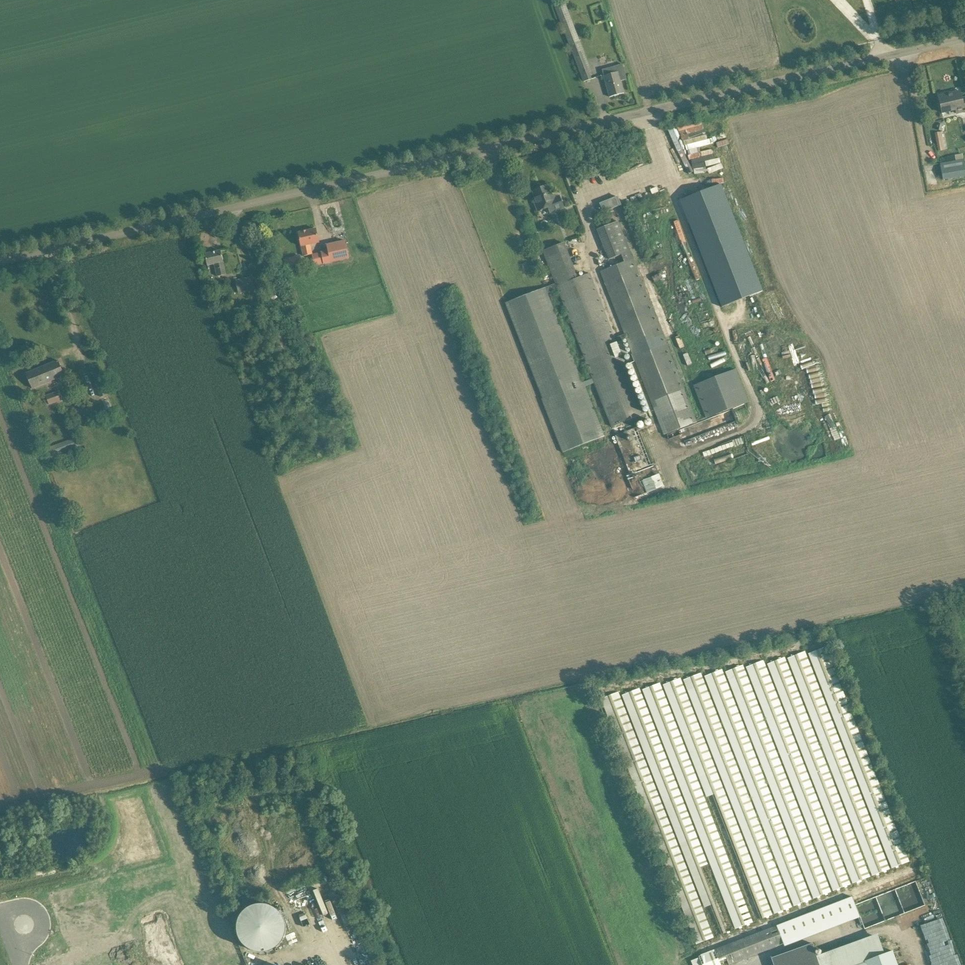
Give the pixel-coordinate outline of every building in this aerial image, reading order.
[(556,9),(584,82),(593,78),(566,5),(556,9)] [(602,70),(607,87),(610,97),(624,93),(621,81),(627,80),(623,64),(602,70)] [(941,106),(942,113),(956,110),(957,113),(964,111),(964,98),(962,99),(960,91),(938,96),(941,106)] [(681,137),(691,137),(691,128),(681,128),(681,137)] [(685,168),(698,163),(690,141),(677,146),(685,168)] [(943,180),(964,176),(964,163),(964,160),(941,164),(943,180)] [(715,184),(674,200),(716,306),(757,290),(715,184)] [(548,207),(551,213),(564,208),(560,196),(554,199),(548,185),(533,191),(537,202),(535,203),(538,211),(548,207)] [(664,435),(697,422),(618,222),(598,230),(609,259),(621,255),(624,263),(601,271),(625,334),(614,338),(590,273),(578,278),(564,243),(544,251),(547,260),(556,284),(506,303),(543,399),(542,399),(563,453),(605,437),(548,294),(558,289),(610,427),(650,412),(631,363),(625,366),(621,356),(626,354),(622,341),(627,339),(651,403),(651,402),(664,435)] [(319,243),(318,239),(316,229),(299,233),(301,242),(304,256),(313,254),(311,245),(319,243)] [(322,252),(324,264),(350,258),(346,241),(327,245),(328,251),(322,252)] [(247,247),(250,254),(262,250),(259,242),(247,247)] [(205,254),(207,264),(208,266),(215,264),(218,277),(227,274),(224,262),(221,250),(205,254)] [(291,266),(303,261),(300,254),(288,259),(291,266)] [(236,281),(239,294),(255,290),(252,277),(236,281)] [(26,373),(30,383),(32,388),(65,375),(59,360),(26,373)] [(694,385),(706,418),(749,402),(736,369),(694,385)] [(103,382),(96,384),(101,397),(107,395),(103,382)] [(47,396),(50,405),(62,401),(59,392),(47,396)] [(652,465),(637,428),(616,436),(630,473),(652,465)] [(76,438),(49,448),(52,455),(79,446),(78,445),(77,442),(76,438)] [(649,492),(666,487),(662,474),(645,479),(649,492)] [(823,654),(603,699),(693,941),(903,861),(823,654)] [(859,914),(865,929),(925,905),(916,881),(856,905),(852,896),(699,956),(702,964),(721,964),(720,963),(727,960),(729,964),(815,932),(859,914)] [(250,948),(255,951),(259,952),(264,952),(268,951),(273,949),(277,946),(280,944),(282,940),(284,935),(286,931),(286,926),(285,921),(284,918),(281,913),(278,910),(274,907),(270,905),(265,904),(260,904),(256,904),(253,905),(248,908),(244,911),(242,913),(240,917),(238,920),(238,924),(237,926),(238,930),(238,933),(239,936),(240,939),(242,942),(244,944),(246,946),(250,948)] [(920,907),(923,922),(932,920),(929,906),(920,907)] [(812,943),(771,958),(774,964),(820,964),(812,943)] [(893,951),(852,964),(898,964),(893,951)]
